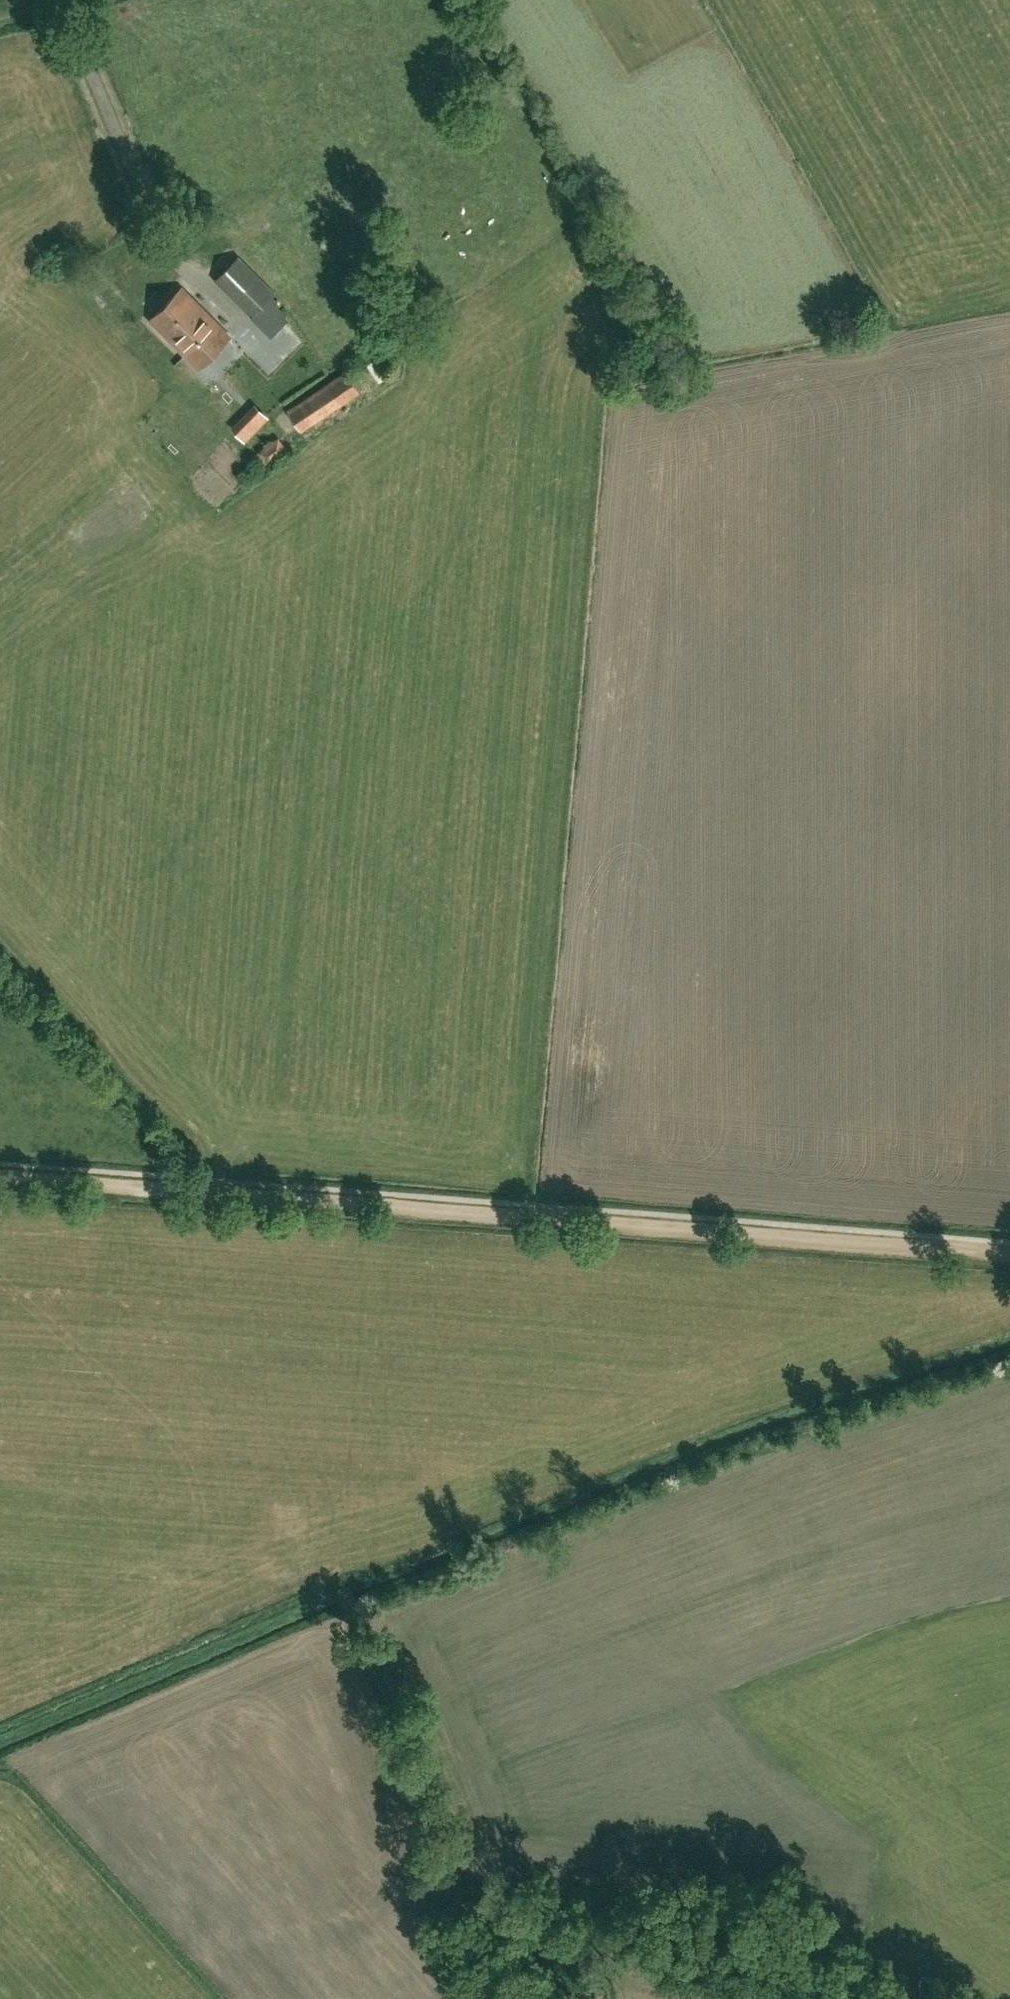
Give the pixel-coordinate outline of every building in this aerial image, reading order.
[(251,315),(274,292),(237,256),(214,279),(251,315)] [(199,368),(230,336),(180,288),(149,319),(199,368)] [(299,428),(358,389),(346,373),(288,412),(299,428)] [(267,417),(256,406),(250,412),(260,423),(267,417)] [(256,452),(277,467),(292,447),(272,431),(256,452)]
